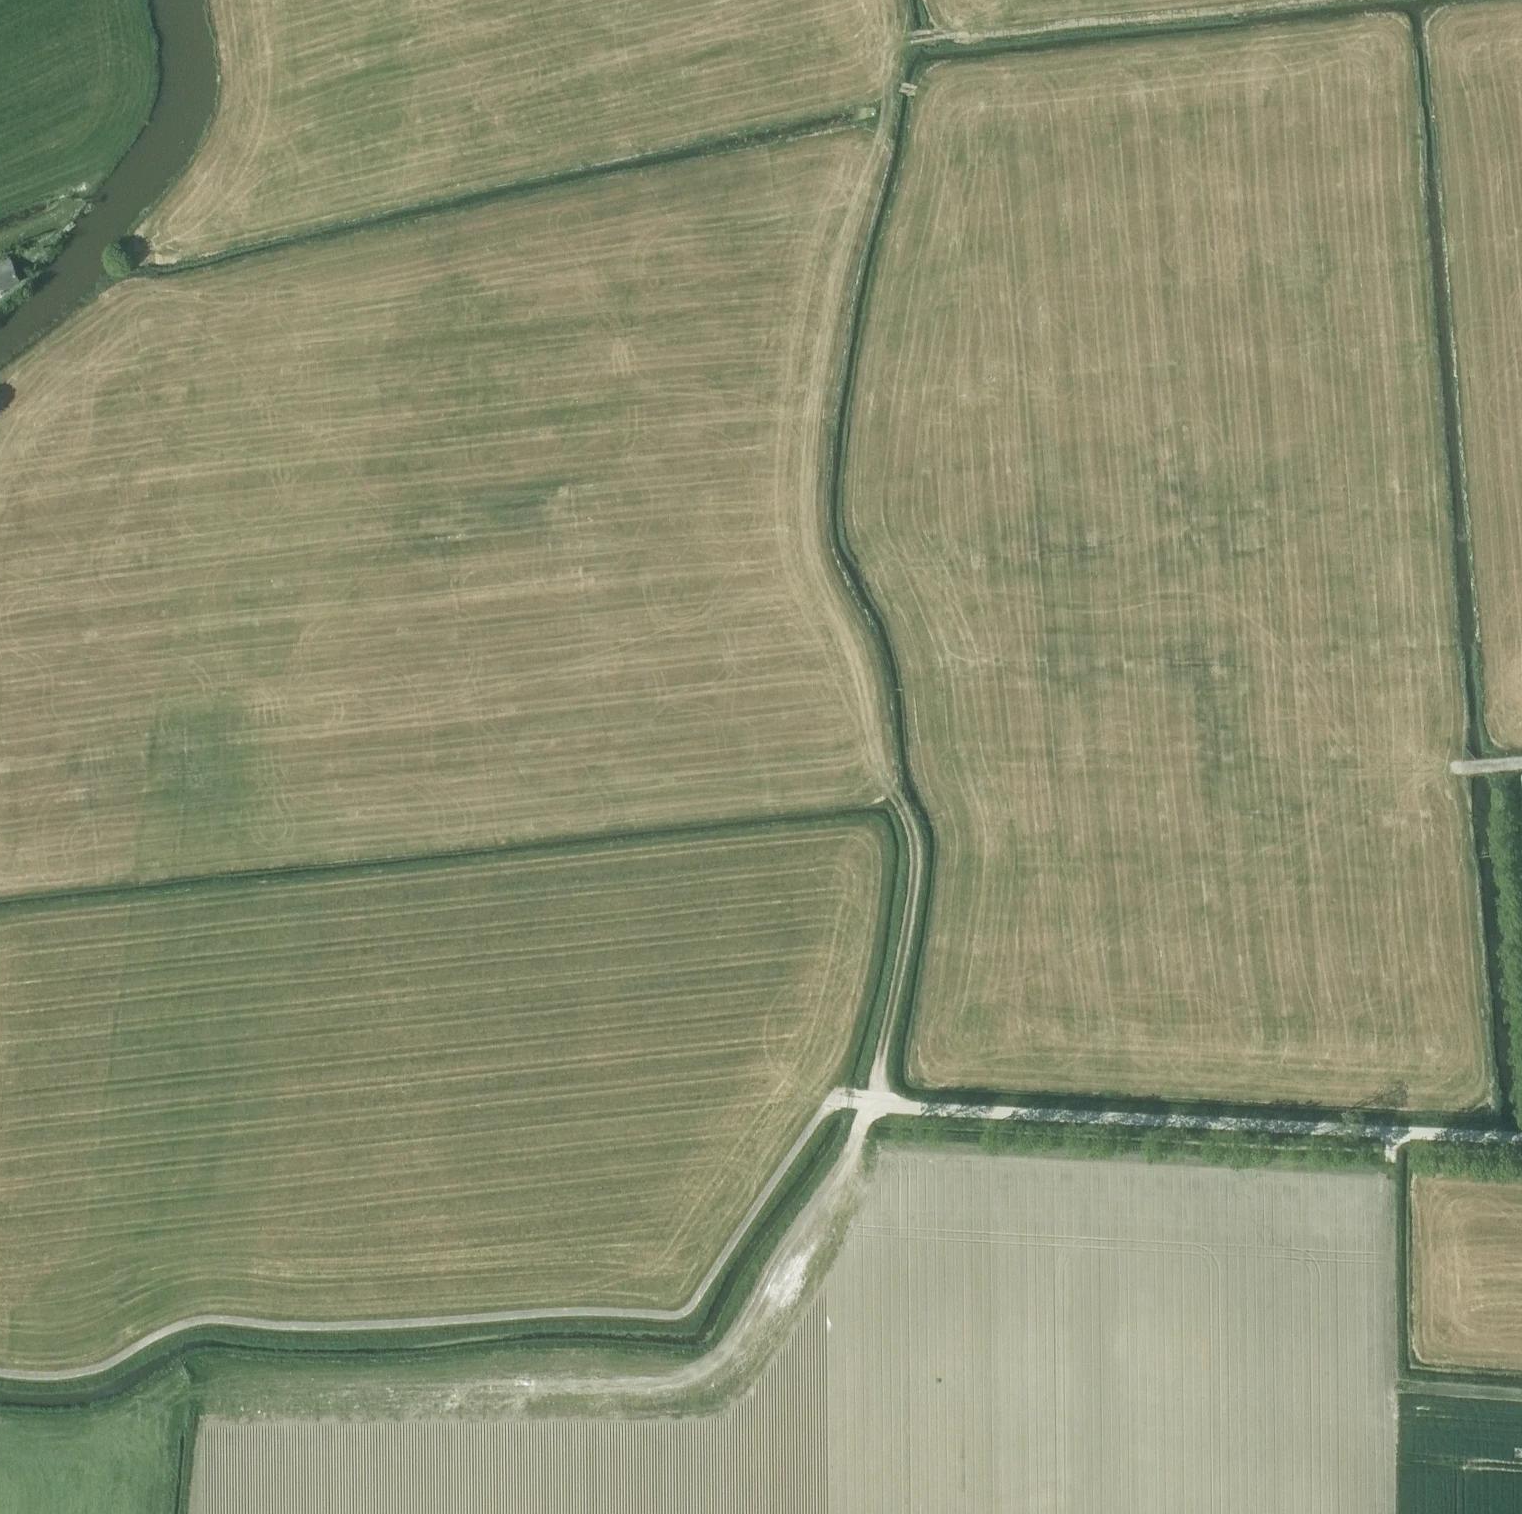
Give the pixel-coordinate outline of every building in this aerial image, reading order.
[(11,255),(0,260),(0,288),(21,279),(11,255)]
